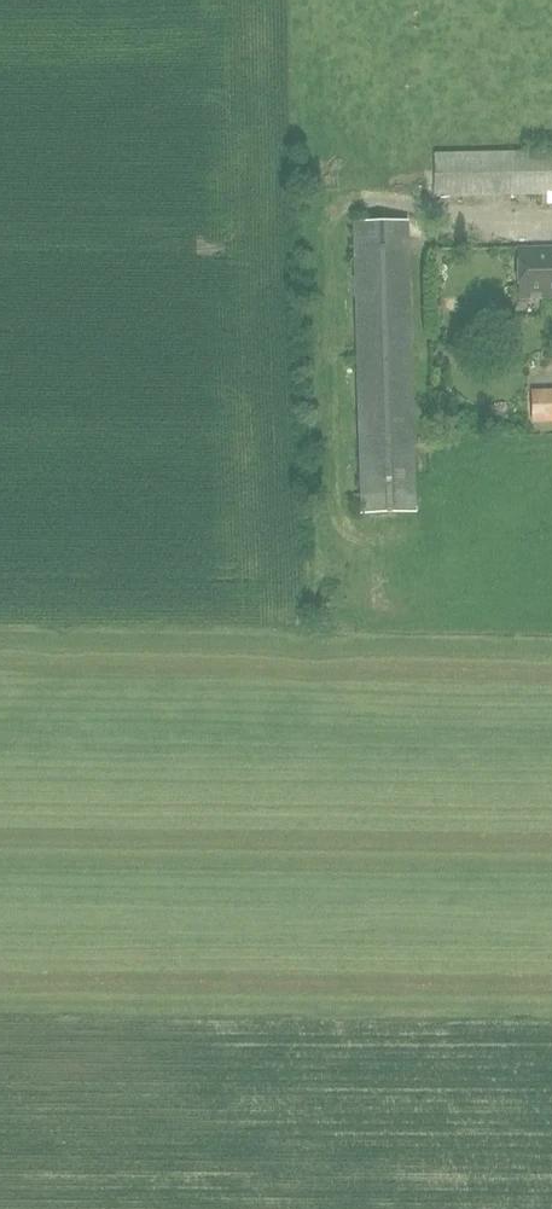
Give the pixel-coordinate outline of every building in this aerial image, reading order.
[(434,157),(435,198),(551,195),(551,154),(434,157)] [(416,514),(409,221),(352,223),(360,516),(416,514)] [(519,251),(520,299),(551,298),(551,250),(519,251)] [(530,390),(531,423),(551,422),(551,389),(530,390)]
